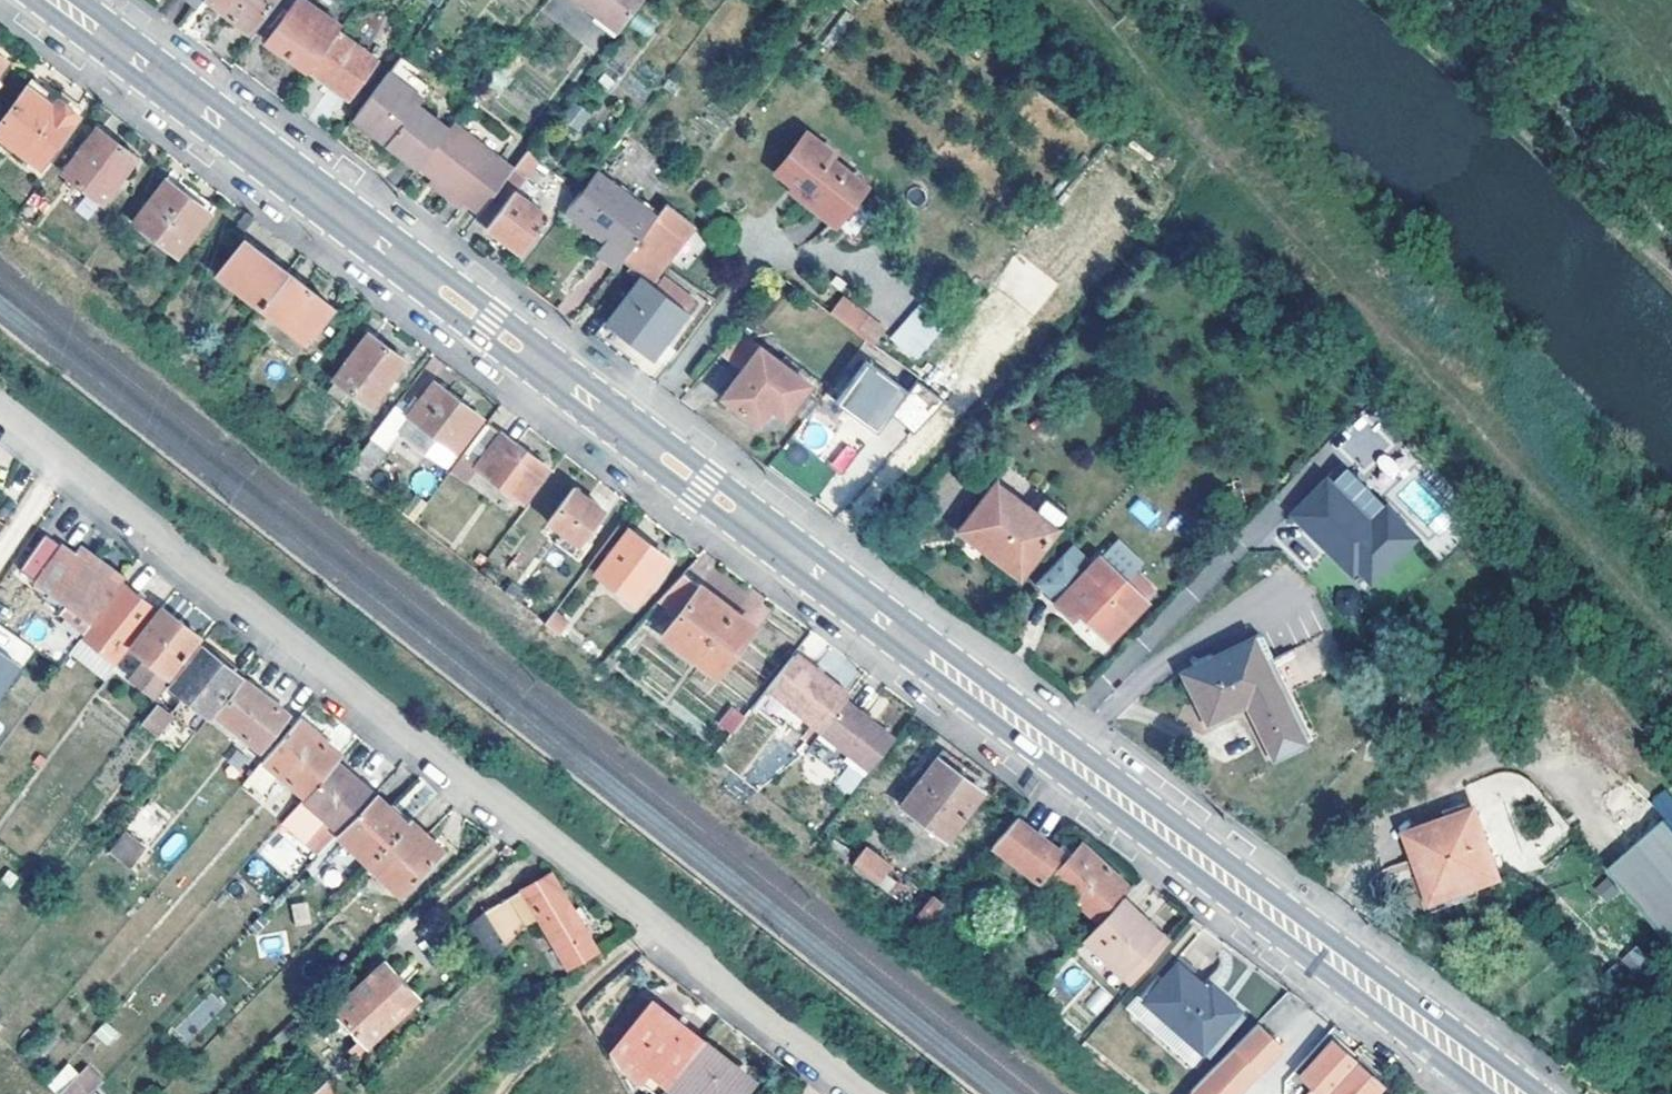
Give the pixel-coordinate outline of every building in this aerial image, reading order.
[(249,29),(271,0),(210,0),(249,29)] [(339,28),(342,25),(309,0),(300,0),(270,40),(309,69),(339,28)] [(616,30),(639,0),(576,0),(616,30)] [(379,59),(339,28),(309,69),(349,99),(379,59)] [(0,52),(0,71),(9,59),(0,52)] [(396,63),(387,74),(422,100),(429,89),(396,63)] [(388,140),(385,145),(416,169),(418,166),(447,130),(417,107),(422,100),(387,74),(356,116),(388,140)] [(35,78),(0,124),(0,132),(42,164),(81,114),(35,78)] [(562,122),(579,131),(589,113),(571,104),(562,122)] [(356,116),(352,121),(385,145),(388,140),(356,116)] [(467,203),(500,159),(452,123),(447,130),(418,166),(434,177),(450,191),(447,197),(463,208),(467,203)] [(138,157),(100,128),(66,172),(105,201),(138,157)] [(805,130),(775,169),(799,188),(796,193),(835,222),(865,183),(829,156),(832,151),(805,130)] [(538,159),(527,150),(514,167),(525,175),(538,159)] [(480,213),(513,169),(500,159),(467,203),(480,213)] [(480,213),(475,219),(520,253),(547,217),(513,191),(525,175),(514,167),(513,169),(480,213)] [(621,259),(654,217),(594,171),(580,190),(564,212),(608,245),(603,253),(617,264),(621,259)] [(450,191),(434,177),(429,183),(447,197),(450,191)] [(212,213),(168,180),(137,221),(179,255),(212,213)] [(666,202),(654,217),(683,239),(695,225),(678,211),(666,202)] [(669,257),(683,239),(654,217),(621,259),(639,273),(644,276),(650,280),(669,257)] [(263,304),(288,272),(245,239),(219,273),(261,306),(263,304)] [(288,272),(263,304),(309,339),(333,306),(288,272)] [(665,275),(657,285),(689,309),(697,300),(665,275)] [(657,285),(650,280),(644,276),(609,322),(654,356),(689,309),(657,285)] [(841,294),(830,310),(856,330),(868,314),(841,294)] [(921,303),(889,340),(915,362),(947,325),(921,303)] [(771,404),(784,412),(808,379),(741,330),(722,352),(742,369),(722,396),(757,423),(771,404)] [(406,361),(370,333),(336,377),(372,405),(406,361)] [(907,389),(867,359),(836,401),(853,414),(872,427),(875,430),(888,413),(907,389)] [(907,389),(888,413),(912,431),(943,399),(916,378),(907,389)] [(435,382),(409,415),(450,447),(461,455),(486,421),(435,382)] [(444,455),(450,447),(409,415),(394,405),(389,412),(405,424),(444,455)] [(386,448),(405,424),(389,412),(370,437),(386,448)] [(872,427),(853,414),(845,425),(863,438),(872,427)] [(461,455),(456,462),(471,473),(476,467),(523,502),(548,470),(486,421),(461,455)] [(386,448),(370,437),(347,467),(362,479),(386,448)] [(844,474),(857,451),(842,443),(829,465),(844,474)] [(1346,467),(1330,482),(1360,513),(1374,500),(1382,509),(1385,506),(1346,467)] [(1356,570),(1369,583),(1416,537),(1385,506),(1382,509),(1374,500),(1360,513),(1330,482),(1326,479),(1290,514),(1316,540),(1321,535),(1335,549),(1330,554),(1351,575),(1356,570)] [(1413,479),(1392,499),(1445,554),(1465,534),(1413,479)] [(1031,510),(996,482),(960,529),(1018,574),(1053,527),(1031,510)] [(602,511),(573,489),(548,521),(577,543),(602,511)] [(1031,510),(1053,527),(1064,513),(1041,496),(1031,510)] [(413,518),(423,504),(413,497),(403,510),(413,518)] [(35,580),(61,543),(44,531),(18,568),(35,580)] [(666,561),(627,531),(594,573),(633,603),(666,561)] [(1321,535),(1316,540),(1330,554),(1335,549),(1321,535)] [(1118,537),(1101,554),(1131,584),(1139,576),(1149,566),(1118,537)] [(35,580),(66,602),(92,620),(122,579),(125,576),(81,545),(75,553),(61,543),(35,580)] [(1131,584),(1101,554),(1082,573),(1077,569),(1086,561),(1070,545),(1034,581),(1072,619),(1078,612),(1106,639),(1154,591),(1139,576),(1131,584)] [(717,675),(750,632),(720,608),(724,603),(683,572),(657,601),(677,616),(663,634),(717,675)] [(511,577),(502,588),(517,599),(525,588),(511,577)] [(92,620),(90,623),(128,651),(131,646),(160,607),(122,579),(92,620)] [(92,620),(66,602),(59,612),(85,630),(90,623),(92,620)] [(754,627),(724,603),(720,608),(750,632),(754,627)] [(200,634),(162,605),(160,607),(131,646),(168,676),(200,634)] [(554,607),(544,621),(557,631),(568,618),(554,607)] [(1258,636),(1251,640),(1303,745),(1311,741),(1258,636)] [(1274,758),(1303,745),(1251,640),(1183,673),(1208,723),(1248,704),(1274,758)] [(170,685),(209,717),(242,676),(202,643),(170,685)] [(0,650),(0,700),(23,666),(0,650)] [(124,651),(114,671),(128,679),(138,659),(124,651)] [(845,701),(851,693),(818,666),(813,672),(794,657),(770,687),(823,730),(845,701)] [(287,712),(246,679),(217,715),(259,748),(287,712)] [(871,770),(896,738),(867,716),(866,718),(845,701),(823,730),(871,770)] [(156,733),(172,713),(157,702),(141,722),(156,733)] [(716,724),(731,734),(744,715),(729,705),(716,724)] [(279,773),(307,795),(338,758),(342,753),(299,717),(247,779),(263,792),(279,773)] [(982,777),(943,748),(901,804),(948,838),(982,791),(975,785),(982,777)] [(374,792),(338,758),(307,795),(305,798),(338,829),(374,792)] [(849,762),(834,782),(846,792),(861,772),(849,762)] [(1667,788),(1650,799),(1671,830),(1671,795),(1667,788)] [(368,862),(406,822),(374,792),(338,829),(336,831),(368,862)] [(1497,877),(1474,812),(1409,835),(1417,860),(1420,859),(1433,895),(1473,881),(1474,885),(1497,877)] [(1068,857),(1056,847),(1019,813),(993,843),(1042,886),(1045,884),(1064,900),(1070,894),(1094,916),(1125,883),(1086,846),(1078,846),(1073,851),(1068,857)] [(442,848),(410,817),(406,822),(368,862),(401,892),(442,848)] [(1603,878),(1671,952),(1671,837),(1661,825),(1603,878)] [(145,848),(123,831),(109,849),(130,865),(145,848)] [(1062,841),(1056,847),(1068,857),(1073,851),(1062,841)] [(864,847),(852,863),(876,882),(888,866),(864,847)] [(467,924),(490,960),(532,921),(537,916),(567,966),(597,948),(580,920),(587,915),(581,904),(573,908),(551,871),(483,911),(467,924)] [(1083,937),(1130,980),(1167,938),(1121,897),(1083,937)] [(296,927),(312,922),(305,901),(290,905),(296,927)] [(1636,947),(1620,957),(1630,972),(1646,962),(1636,947)] [(417,994),(383,961),(333,1008),(361,1036),(349,1047),(358,1057),(370,1045),(367,1042),(417,994)] [(1205,988),(1175,961),(1142,999),(1200,1050),(1237,1009),(1218,992),(1214,996),(1205,988)] [(1209,984),(1205,988),(1214,996),(1218,992),(1209,984)] [(186,1044),(224,1005),(211,992),(173,1031),(186,1044)] [(702,1039),(650,999),(611,1049),(621,1066),(656,1093),(659,1093),(702,1039)] [(1277,1001),(1278,1018),(1297,1017),(1296,1000),(1277,1001)] [(1258,1021),(1191,1087),(1198,1093),(1234,1093),(1282,1045),(1258,1021)] [(105,1022),(94,1035),(108,1048),(120,1035),(105,1022)] [(659,1093),(740,1093),(752,1078),(702,1039),(659,1093)] [(1354,1061),(1330,1039),(1299,1075),(1312,1087),(1306,1093),(1324,1093),(1354,1061)] [(1354,1061),(1324,1093),(1373,1093),(1381,1085),(1354,1061)] [(76,1072),(93,1086),(100,1079),(83,1064),(76,1072)] [(76,1072),(59,1091),(61,1093),(86,1093),(93,1086),(76,1072)] [(327,1077),(309,1093),(345,1093),(327,1077)]
